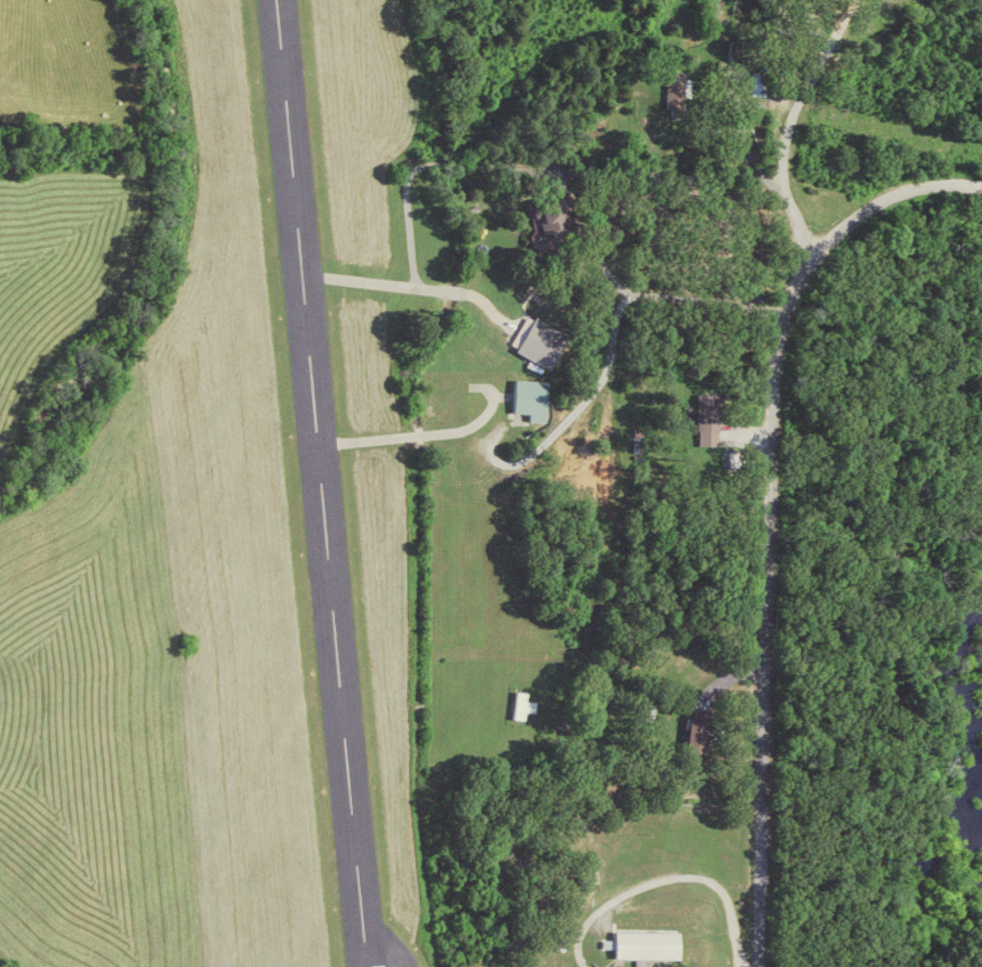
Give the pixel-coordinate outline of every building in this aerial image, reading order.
[(666,108),(685,109),(687,72),(668,72),(666,108)] [(565,203),(535,206),(538,237),(568,234),(565,203)] [(541,320),(522,352),(558,374),(577,342),(541,320)] [(521,382),(519,415),(535,416),(535,424),(555,425),(557,384),(521,382)] [(694,396),(693,447),(713,447),(714,397),(694,396)] [(526,696),(523,722),(538,724),(539,716),(547,717),(549,706),(538,705),(539,698),(526,696)] [(646,705),(644,720),(658,722),(660,707),(646,705)] [(690,706),(685,749),(705,752),(711,709),(690,706)] [(607,932),(607,959),(676,961),(677,934),(607,932)]
